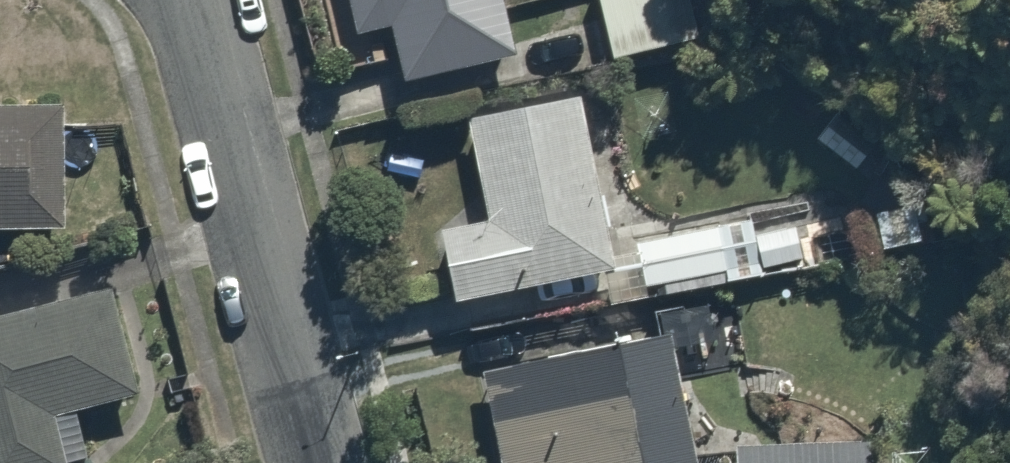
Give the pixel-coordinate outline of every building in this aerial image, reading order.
[(356,33),(403,27),(411,80),(516,66),(506,0),(351,0),(356,33)] [(608,54),(665,41),(656,0),(595,0),(608,54)] [(595,95),(470,124),(492,223),(441,234),(456,299),(632,259),(595,95)] [(0,107),(0,229),(67,227),(64,105),(0,107)] [(0,324),(0,462),(65,462),(55,421),(146,399),(121,295),(0,324)] [(478,371),(497,462),(700,462),(673,331),(478,371)] [(736,432),(736,462),(877,462),(877,434),(736,432)]
